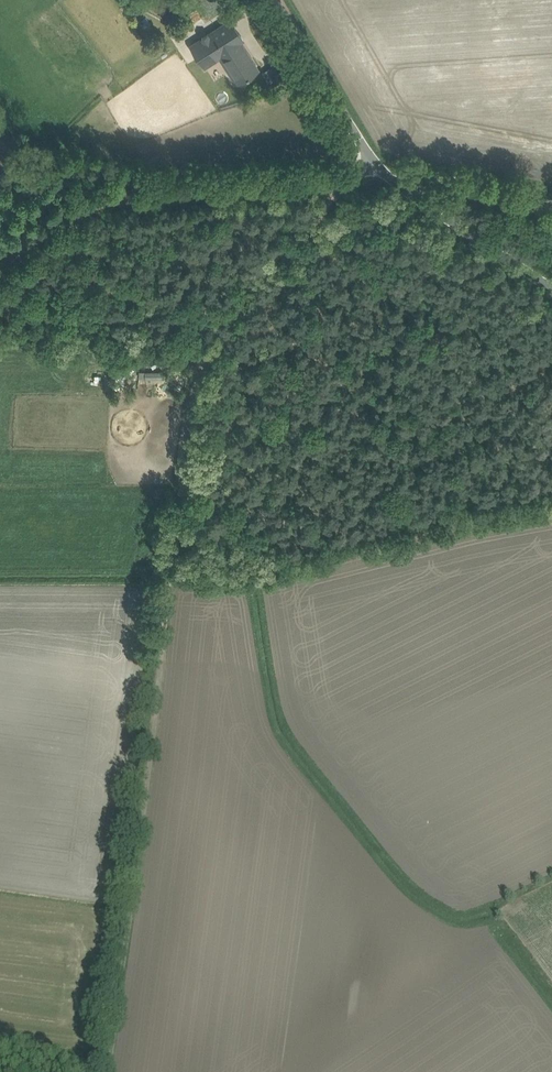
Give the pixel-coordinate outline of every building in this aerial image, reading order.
[(244,40),(231,20),(191,45),(204,65),(221,54),(231,70),(228,72),(236,84),(259,69),(251,58),(250,59),(239,42),(244,40)]
